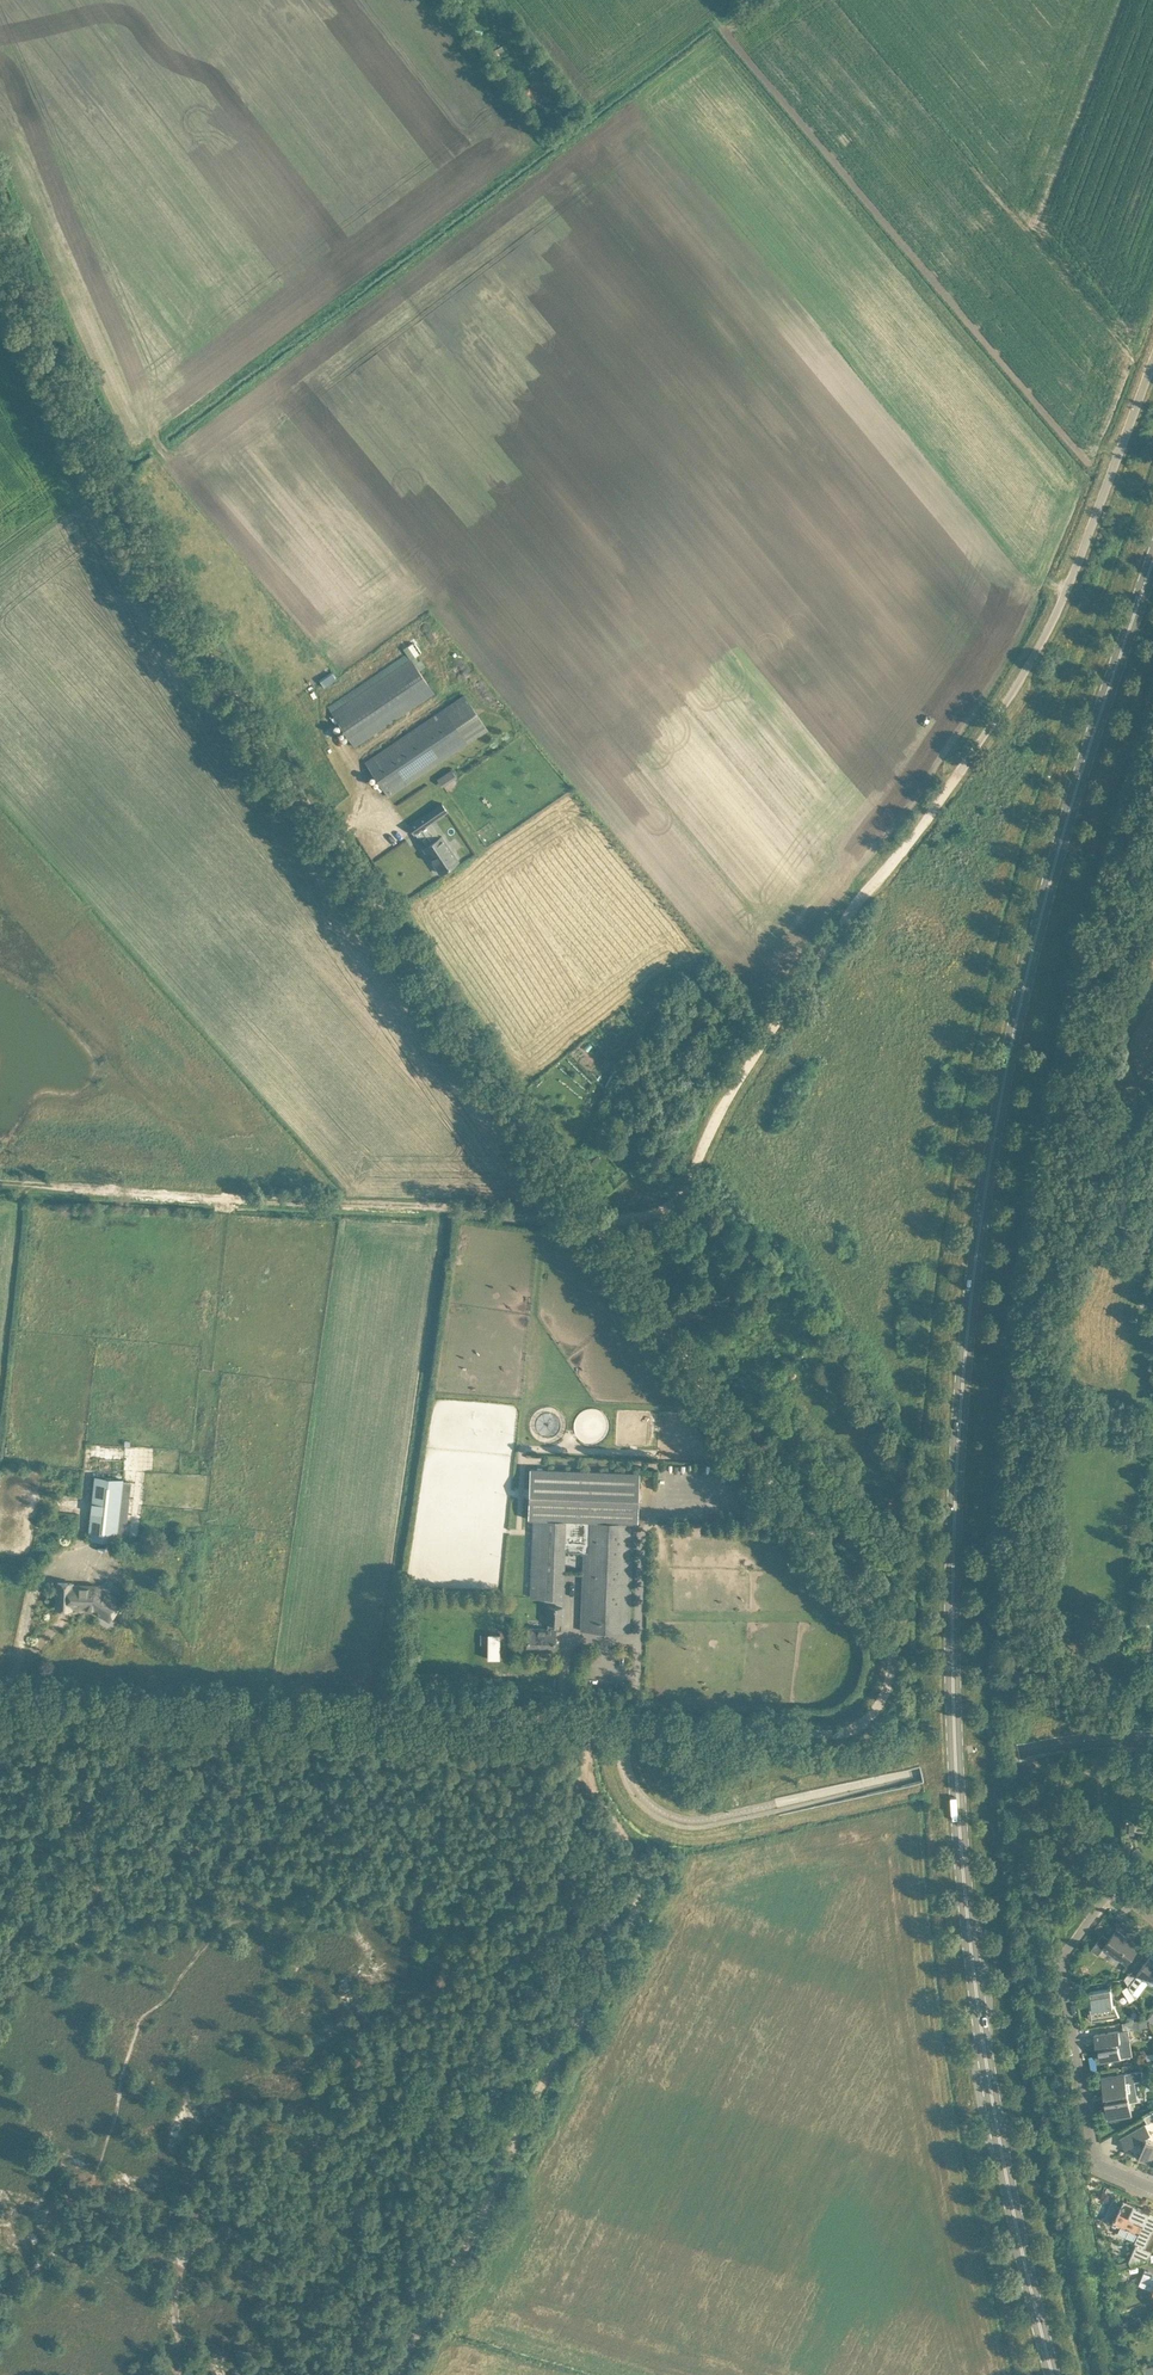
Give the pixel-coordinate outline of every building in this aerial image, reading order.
[(147,467),(139,472),(144,479),(152,474),(147,467)] [(415,639),(407,645),(414,655),(422,649),(415,639)] [(420,670),(412,658),(332,712),(355,746),(434,692),(434,691),(439,688),(425,666),(420,670)] [(320,678),(323,685),(335,679),(332,672),(320,678)] [(389,795),(399,789),(487,730),(464,696),(366,761),(389,795)] [(452,769),(437,779),(443,787),(444,785),(457,777),(456,776),(452,769)] [(425,814),(409,825),(414,833),(417,832),(431,822),(425,814)] [(424,847),(440,872),(458,860),(442,836),(431,842),(427,835),(420,840),(424,847)] [(302,1185),(317,1186),(317,1175),(303,1174),(302,1185)] [(671,1240),(667,1231),(642,1240),(646,1250),(671,1240)] [(774,1341),(782,1357),(794,1351),(786,1335),(774,1341)] [(530,1467),(528,1518),(533,1519),(530,1596),(563,1597),(564,1550),(583,1551),(581,1629),(629,1631),(633,1522),(638,1522),(639,1471),(627,1471),(530,1467)] [(641,1487),(653,1488),(654,1472),(641,1472),(641,1487)] [(124,1480),(124,1478),(94,1475),(87,1538),(116,1542),(117,1536),(126,1537),(131,1481),(124,1480)] [(94,1609),(110,1619),(121,1600),(97,1585),(72,1584),(72,1582),(58,1581),(57,1608),(71,1608),(71,1606),(87,1606),(94,1609)] [(527,1648),(554,1649),(555,1628),(555,1622),(562,1622),(562,1606),(548,1606),(547,1622),(550,1622),(550,1628),(528,1627),(527,1648)] [(1103,1933),(1092,1949),(1099,1954),(1104,1947),(1111,1952),(1112,1951),(1127,1962),(1140,1946),(1117,1928),(1109,1938),(1103,1933)] [(1125,1978),(1129,1984),(1129,1985),(1133,1992),(1145,1976),(1147,1976),(1148,1979),(1149,1981),(1152,1982),(1152,1956),(1151,1954),(1144,1964),(1137,1974),(1138,1974),(1136,1976),(1128,1974),(1125,1978)] [(1130,2001),(1136,1997),(1129,1985),(1129,1984),(1123,1988),(1130,2001)] [(1092,2019),(1104,2018),(1120,2015),(1115,2004),(1114,2004),(1111,1987),(1102,1989),(1090,1991),(1092,1999),(1089,2000),(1092,2019)] [(1124,2030),(1141,2027),(1139,2019),(1123,2022),(1124,2030)] [(1121,2040),(1119,2030),(1106,2032),(1095,2034),(1096,2044),(1100,2043),(1100,2048),(1099,2048),(1101,2060),(1113,2058),(1121,2057),(1119,2045),(1118,2040),(1121,2040)] [(1132,2114),(1130,2101),(1138,2099),(1135,2080),(1144,2079),(1142,2069),(1102,2076),(1105,2095),(1107,2094),(1108,2099),(1106,2099),(1109,2118),(1132,2114)] [(1144,2116),(1148,2122),(1152,2120),(1152,2110),(1144,2116)] [(1152,2163),(1152,2141),(1147,2138),(1146,2136),(1151,2133),(1146,2123),(1130,2132),(1120,2138),(1126,2148),(1130,2145),(1132,2148),(1135,2151),(1137,2150),(1141,2152),(1139,2156),(1149,2160),(1148,2162),(1151,2163),(1152,2163)] [(1150,2233),(1152,2227),(1152,2213),(1148,2211),(1149,2209),(1143,2207),(1142,2209),(1123,2200),(1114,2220),(1113,2219),(1112,2223),(1115,2224),(1116,2223),(1138,2233),(1134,2241),(1145,2246),(1150,2233)] [(1128,2260),(1116,2264),(1117,2269),(1122,2267),(1123,2268),(1131,2265),(1146,2260),(1150,2251),(1135,2244),(1128,2260)] [(1117,2269),(1104,2273),(1107,2283),(1126,2277),(1122,2267),(1117,2269)] [(1144,2268),(1138,2283),(1152,2289),(1152,2293),(1152,2272),(1144,2268)] [(1135,2371),(1136,2374),(1148,2374),(1152,2373),(1152,2365),(1135,2371)]
